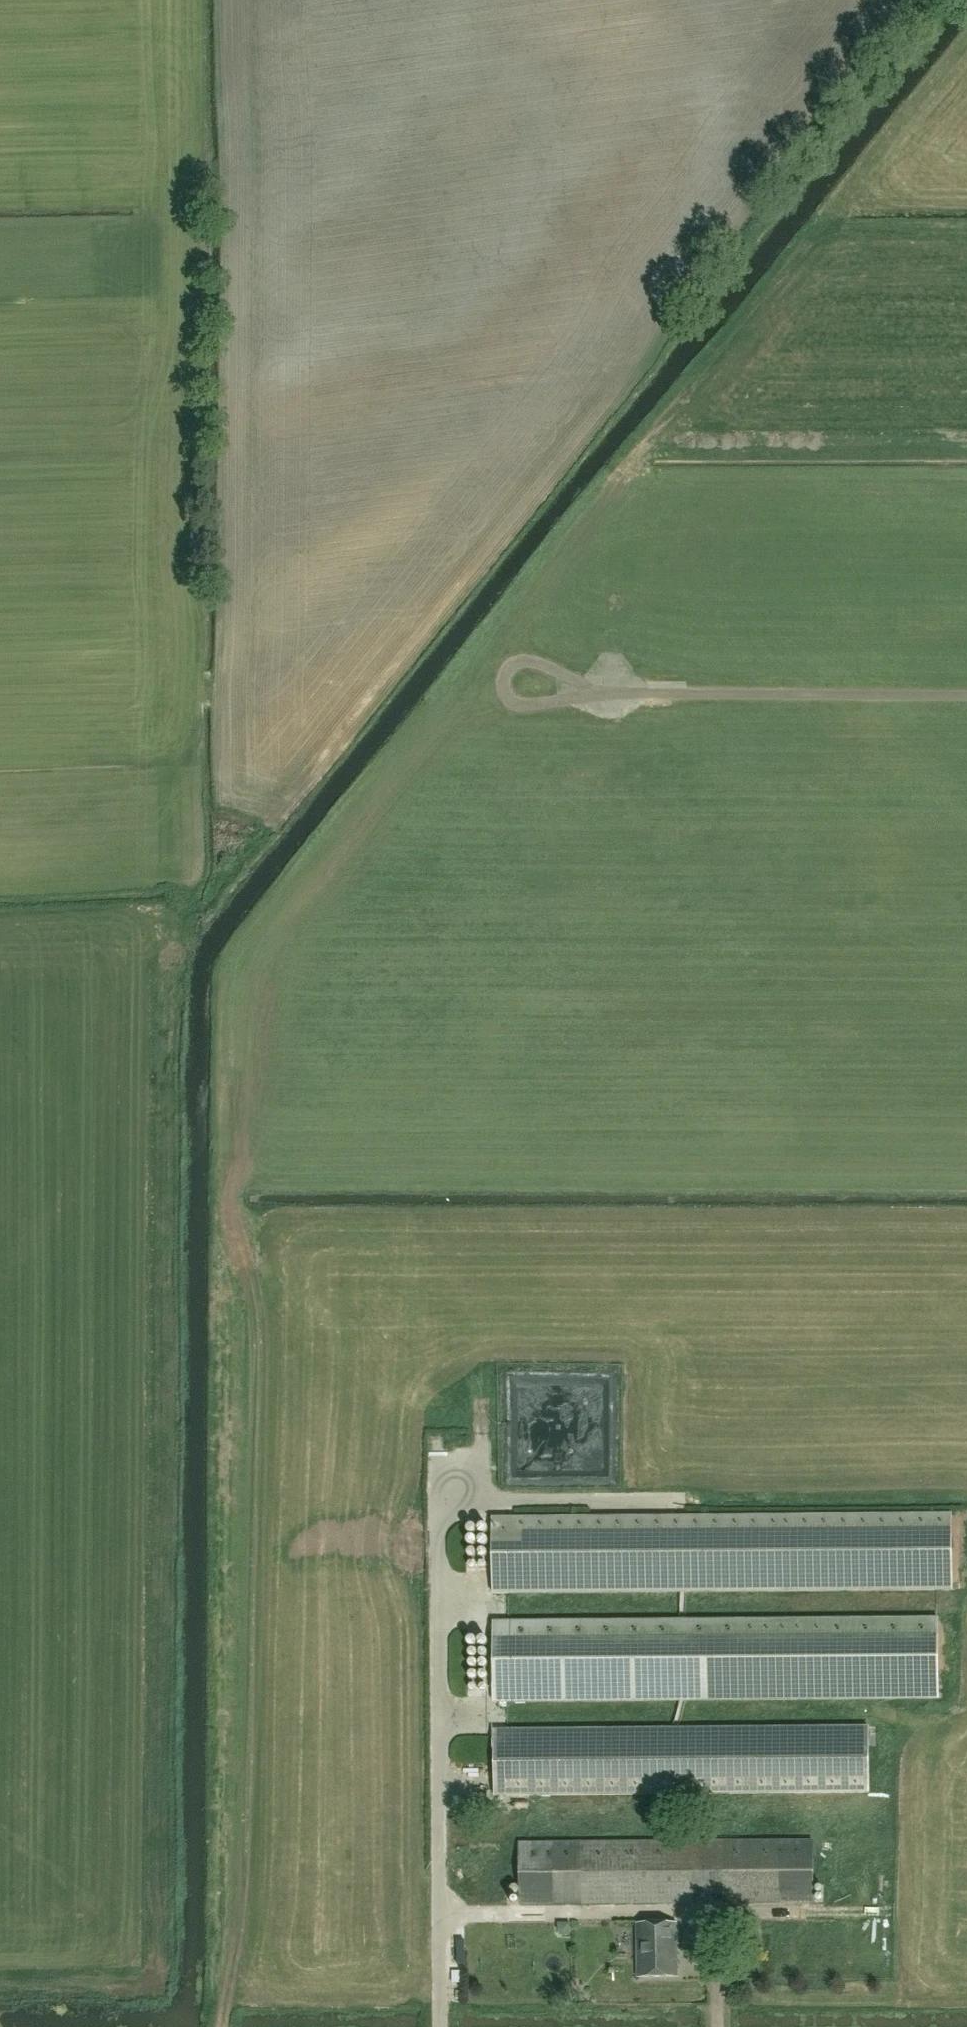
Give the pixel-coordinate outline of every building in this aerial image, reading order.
[(493,1594),(953,1590),(952,1515),(493,1518),(493,1594)] [(494,1702),(939,1700),(938,1619),(493,1622),(494,1702)] [(495,1796),(869,1793),(868,1728),(494,1731),(495,1796)] [(814,1843),(552,1845),(520,1845),(520,1907),(552,1906),(692,1906),(692,1897),(723,1897),(723,1905),(815,1904),(814,1843)] [(637,1924),(638,1979),(678,1978),(677,1923),(637,1924)] [(697,1945),(698,1932),(683,1931),(683,1946),(697,1945)]
